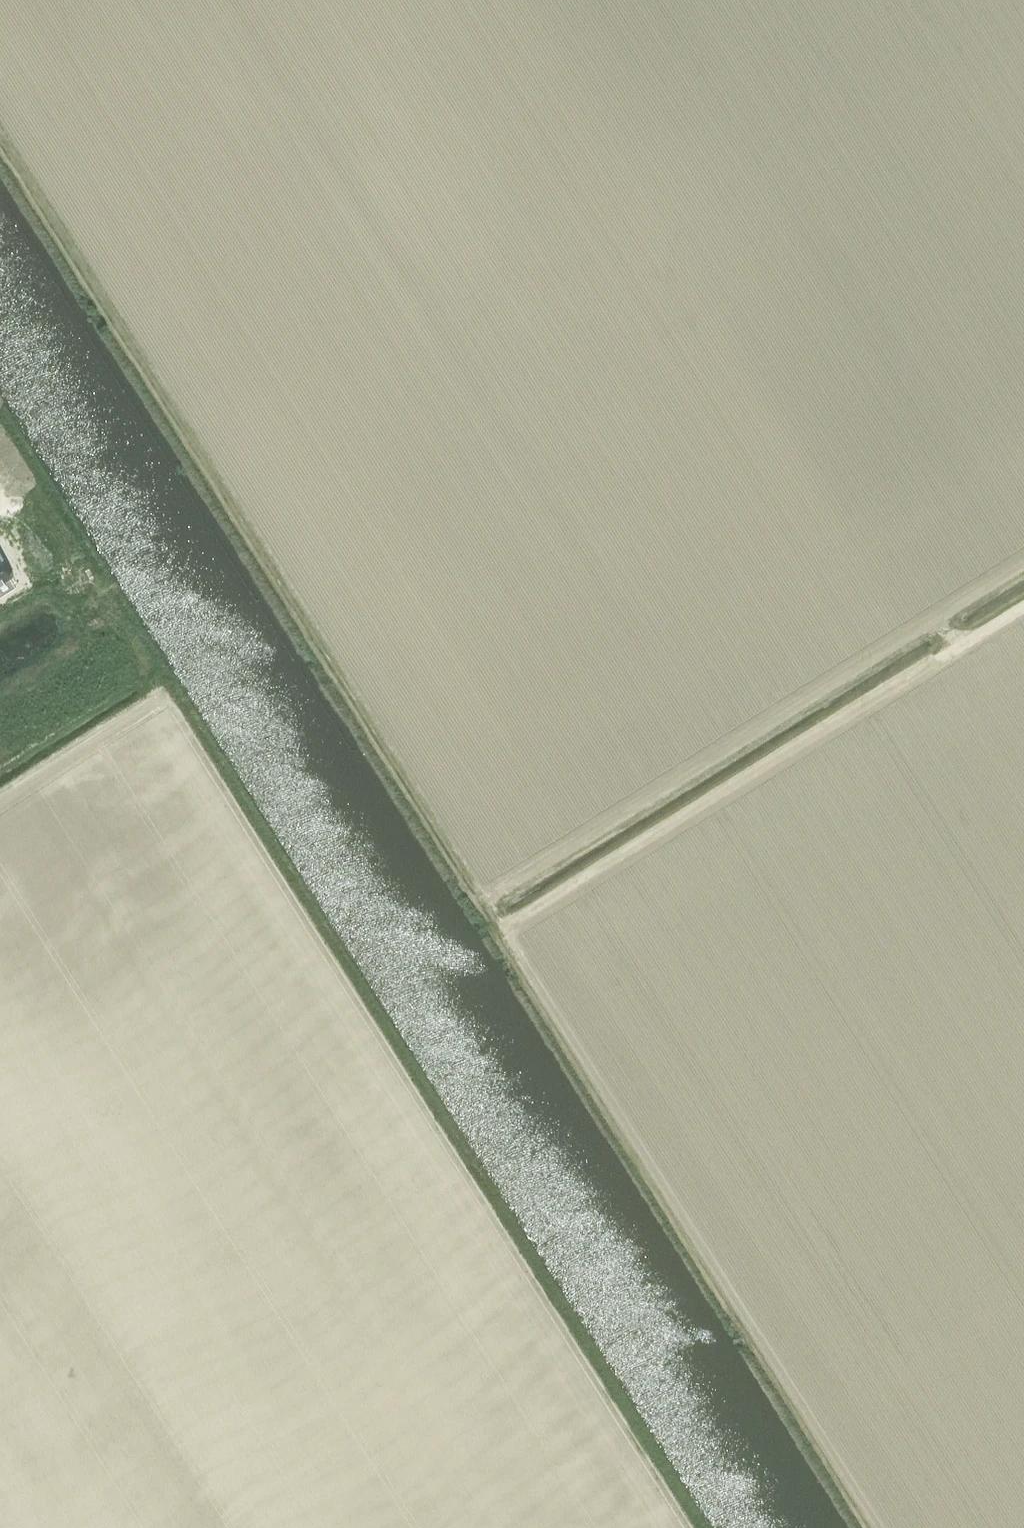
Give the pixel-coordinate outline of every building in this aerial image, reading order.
[(11,573),(0,556),(0,580),(11,573)]
